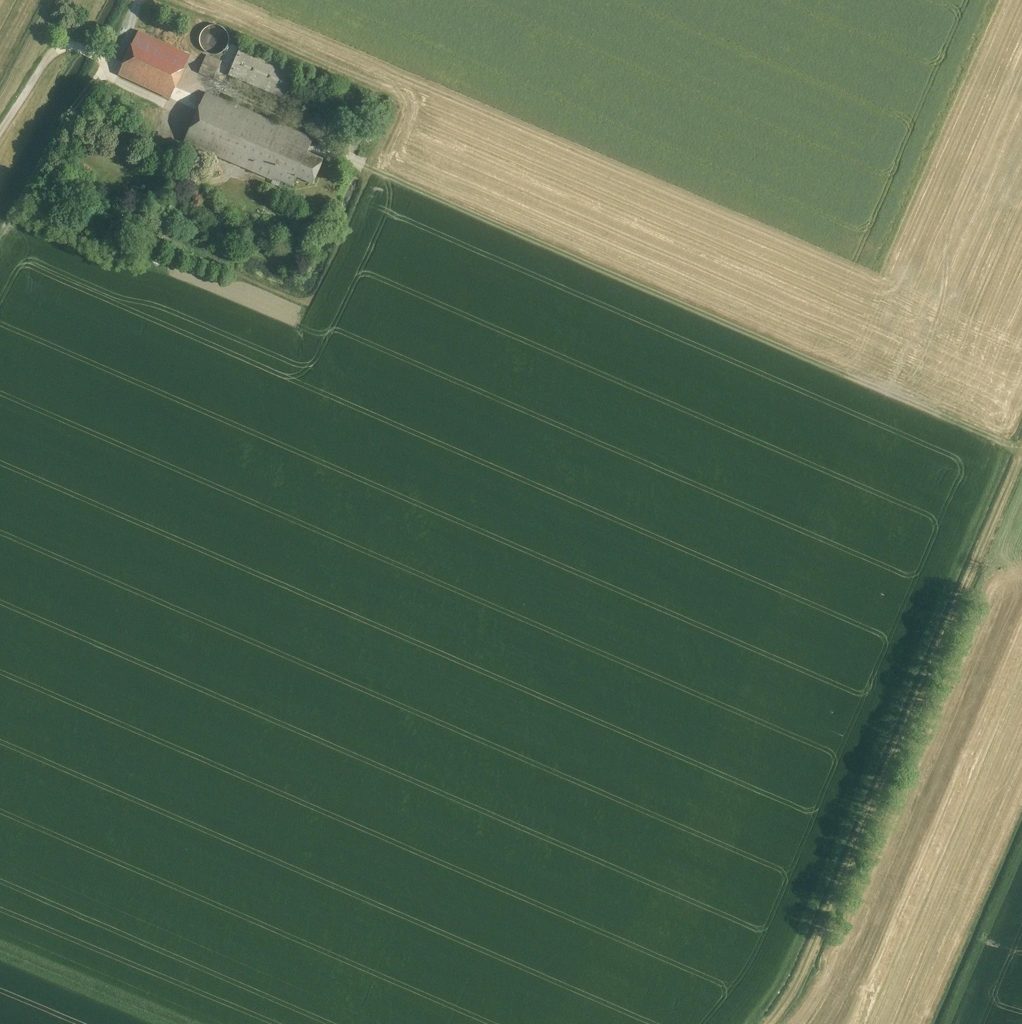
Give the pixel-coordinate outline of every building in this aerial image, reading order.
[(202,37),(202,43),(206,49),(211,53),(217,54),(224,53),(229,49),(232,43),(233,37),(231,31),(226,26),(220,23),(214,23),(208,26),(204,31),(202,37)] [(192,54),(140,32),(121,75),(173,97),(192,54)] [(297,71),(242,49),(232,73),(287,96),(297,71)] [(225,62),(210,56),(204,72),(219,78),(225,62)] [(300,173),(310,150),(315,137),(206,91),(185,141),(274,178),(276,174),(296,182),(300,173)] [(322,182),(332,159),(310,150),(300,173),(322,182)]
